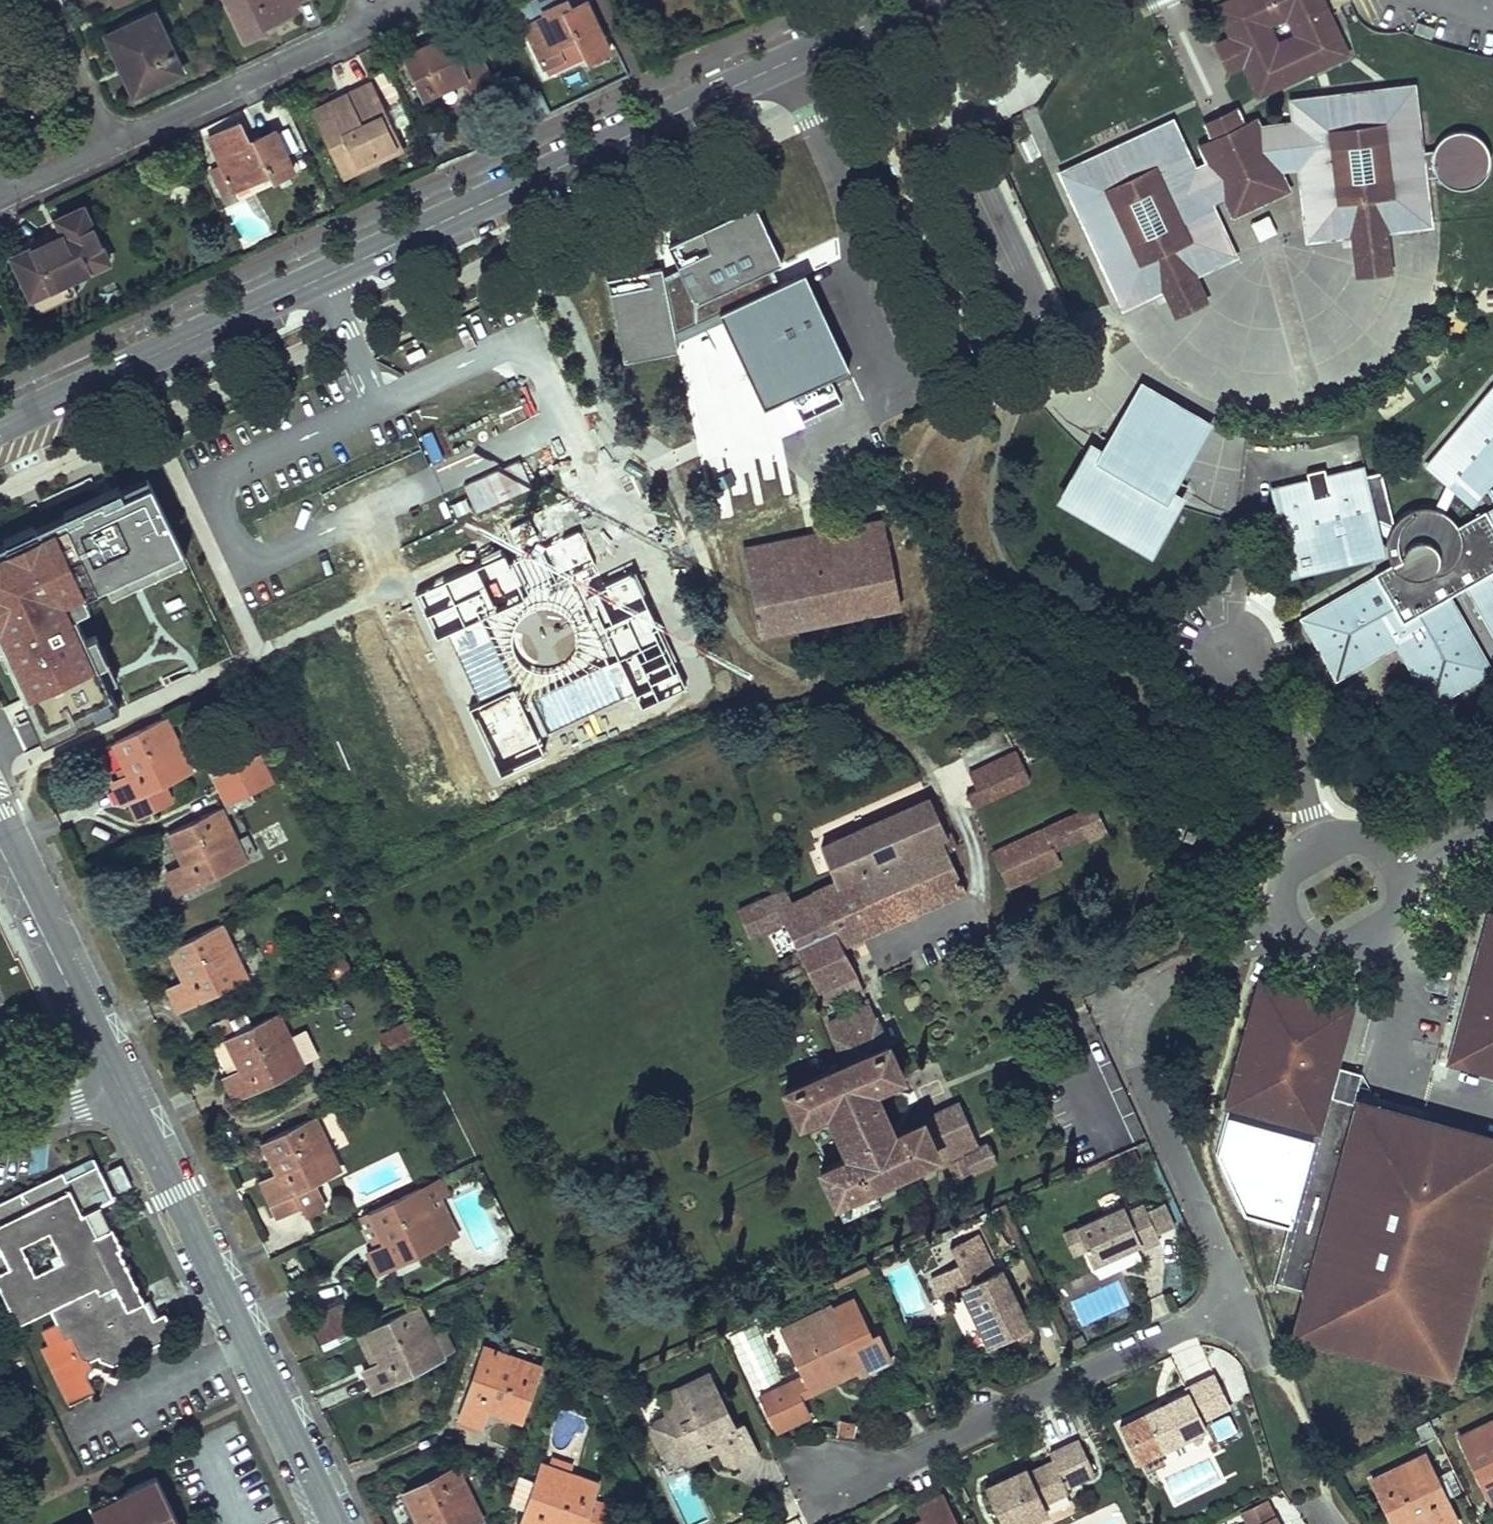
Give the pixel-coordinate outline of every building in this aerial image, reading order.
[(245,42),(264,33),(261,28),(280,19),(296,11),(293,3),(299,0),(225,0),(245,42)] [(609,51),(586,1),(570,8),(566,0),(552,7),(542,11),(545,16),(524,25),(545,69),(563,60),(557,47),(577,38),(585,55),(588,61),(609,51)] [(1143,0),(1148,11),(1175,0),(1144,0),(1143,0)] [(1242,63),(1243,65),(1257,96),(1347,55),(1322,0),(1228,0),(1216,5),(1230,37),(1231,38),(1236,36),(1247,61),(1242,63)] [(181,71),(154,13),(106,35),(121,67),(128,63),(141,91),(181,71)] [(1436,26),(1417,21),(1414,32),(1433,37),(1436,26)] [(452,47),(446,35),(403,55),(423,98),(465,79),(471,92),(492,82),(478,52),(468,57),(461,42),(452,47)] [(1247,61),(1236,36),(1231,38),(1230,37),(1216,43),(1228,71),(1243,65),(1242,63),(1247,61)] [(547,73),(585,55),(577,38),(557,47),(563,60),(545,69),(547,73)] [(134,94),(141,91),(128,63),(121,67),(134,94)] [(311,110),(343,178),(380,160),(377,154),(401,143),(393,126),(388,128),(382,115),(387,113),(372,81),(346,93),(349,100),(342,103),(339,97),(311,110)] [(1172,120),(1059,173),(1122,309),(1162,290),(1164,290),(1149,257),(1178,243),(1194,276),(1195,275),(1236,256),(1211,204),(1223,199),(1232,218),(1291,191),(1281,171),(1298,169),(1306,241),(1351,236),(1352,235),(1348,201),(1381,197),(1385,231),(1386,231),(1431,226),(1430,223),(1425,178),(1422,153),(1417,113),(1414,85),(1290,100),(1292,122),(1261,127),(1257,118),(1242,124),(1241,125),(1245,134),(1218,147),(1214,138),(1212,138),(1198,145),(1207,163),(1195,169),(1172,120)] [(342,103),(349,100),(346,93),(339,97),(342,103)] [(1235,110),(1205,124),(1212,138),(1214,138),(1218,147),(1245,134),(1241,125),(1242,124),(1235,110)] [(388,128),(393,126),(387,113),(382,115),(388,128)] [(293,172),(274,131),(249,143),(239,123),(209,137),(222,166),(233,188),(250,180),(251,183),(270,174),(273,181),(293,172)] [(1437,144),(1433,152),(1422,153),(1425,178),(1435,176),(1440,183),(1447,188),(1455,190),(1463,190),(1471,188),(1478,184),(1484,177),(1487,170),(1489,161),(1487,152),(1483,145),(1477,138),(1469,134),(1460,133),(1451,134),(1443,138),(1437,144)] [(377,154),(380,160),(404,149),(401,143),(377,154)] [(223,194),(233,189),(233,188),(222,166),(212,170),(223,194)] [(234,192),(252,184),(251,183),(250,180),(233,188),(233,189),(234,192)] [(1385,231),(1381,197),(1348,201),(1352,235),(1351,236),(1355,276),(1391,272),(1386,231),(1385,231)] [(609,278),(624,362),(677,352),(676,343),(724,325),(718,313),(779,284),(772,268),(782,263),(757,205),(669,246),(680,271),(664,279),(662,269),(609,278)] [(11,256),(31,298),(70,279),(108,261),(82,207),(56,219),(59,225),(63,232),(11,256)] [(1250,221),(1259,241),(1277,233),(1269,213),(1250,221)] [(63,232),(59,225),(8,250),(11,256),(63,232)] [(1194,276),(1178,243),(1149,257),(1164,290),(1162,290),(1175,316),(1207,301),(1195,275),(1194,276)] [(733,345),(718,352),(722,361),(724,360),(727,366),(730,373),(728,375),(732,383),(748,376),(763,408),(841,371),(836,359),(842,356),(809,285),(803,288),(797,277),(780,285),(779,284),(718,313),(724,325),(733,345)] [(77,294),(70,279),(31,298),(38,313),(77,294)] [(1436,459),(1468,422),(1472,424),(1492,399),(1492,394),(1492,393),(1492,392),(1492,386),(1433,456),(1436,459)] [(1140,388),(1123,418),(1140,428),(1144,431),(1148,434),(1151,438),(1152,443),(1153,446),(1153,452),(1152,454),(1162,460),(1170,446),(1188,457),(1206,427),(1140,388)] [(1480,601),(1492,623),(1492,509),(1485,513),(1484,511),(1457,526),(1454,522),(1451,518),(1447,515),(1444,512),(1456,488),(1470,499),(1492,472),(1492,399),(1472,424),(1468,422),(1436,459),(1452,473),(1448,481),(1434,508),(1429,507),(1424,507),(1419,507),(1414,508),(1409,510),(1405,512),(1403,513),(1397,518),(1394,522),(1391,526),(1390,528),(1373,524),(1373,523),(1365,489),(1360,490),(1356,473),(1327,480),(1326,477),(1324,468),(1307,472),(1309,481),(1274,489),(1278,505),(1293,568),(1296,567),(1298,569),(1301,571),(1306,571),(1308,569),(1310,564),(1374,548),(1371,533),(1387,537),(1386,540),(1386,545),(1386,550),(1387,555),(1389,559),(1391,564),(1374,574),(1376,576),(1358,586),(1360,590),(1319,614),(1334,642),(1319,650),(1335,678),(1352,669),(1350,665),(1379,648),(1381,652),(1397,643),(1406,659),(1410,657),(1427,686),(1423,688),(1432,704),(1460,688),(1451,673),(1478,657),(1454,616),(1459,614),(1448,596),(1466,586),(1476,603),(1480,601)] [(1177,503),(1163,495),(1171,482),(1172,483),(1188,457),(1170,446),(1162,460),(1152,454),(1153,452),(1153,446),(1152,443),(1151,438),(1148,434),(1144,431),(1140,428),(1123,418),(1107,445),(1109,446),(1101,458),(1089,451),(1063,495),(1091,512),(1088,518),(1121,538),(1124,531),(1151,547),(1177,503)] [(1452,473),(1436,459),(1431,466),(1448,481),(1452,473)] [(1356,470),(1326,477),(1327,480),(1356,473),(1356,470)] [(1470,499),(1473,502),(1492,479),(1492,472),(1470,499)] [(0,550),(0,644),(38,728),(112,695),(70,603),(174,556),(142,486),(0,550)] [(1091,512),(1063,495),(1059,502),(1088,518),(1091,512)] [(760,634),(899,605),(888,548),(890,547),(885,521),(842,529),(742,550),(760,634)] [(1151,547),(1124,531),(1121,538),(1147,553),(1151,547)] [(1375,553),(1374,548),(1310,564),(1308,569),(1375,553)] [(1360,590),(1358,586),(1301,619),(1319,650),(1334,642),(1319,614),(1360,590)] [(1476,603),(1492,633),(1492,623),(1480,601),(1476,603)] [(1459,614),(1454,616),(1478,657),(1451,673),(1460,688),(1491,670),(1459,614)] [(1381,652),(1379,648),(1350,665),(1352,669),(1381,652)] [(1427,686),(1410,657),(1406,659),(1423,688),(1427,686)] [(122,779),(112,784),(121,803),(128,800),(138,795),(140,797),(143,799),(146,799),(148,799),(153,809),(171,800),(163,783),(190,770),(165,718),(113,743),(125,766),(118,770),(122,779)] [(227,804),(272,782),(258,753),(219,773),(222,779),(217,782),(227,804)] [(972,807),(1030,780),(1024,766),(966,793),(972,807)] [(214,776),(217,782),(222,779),(219,773),(214,776)] [(128,800),(137,817),(153,809),(148,799),(146,799),(143,799),(140,797),(138,795),(128,800)] [(859,937),(878,929),(856,878),(890,863),(913,913),(965,889),(924,801),(821,846),(835,883),(859,937)] [(1010,886),(1059,864),(1053,850),(1086,835),(1089,842),(1108,832),(1095,806),(1065,819),(995,852),(1010,886)] [(185,865),(167,873),(171,881),(177,893),(201,881),(246,860),(220,807),(169,832),(185,865)] [(890,863),(856,878),(878,929),(913,913),(890,863)] [(835,883),(817,892),(841,944),(859,937),(835,883)] [(791,904),(783,889),(738,910),(750,936),(783,920),(804,963),(805,963),(822,1001),(861,985),(841,944),(817,892),(791,904)] [(1490,916),(1451,1061),(1492,1073),(1492,917),(1490,916)] [(184,982),(167,990),(171,1000),(176,1010),(201,998),(245,977),(220,924),(169,949),(184,982)] [(1229,1102),(1315,1126),(1273,1280),(1299,1288),(1301,1282),(1311,1285),(1310,1290),(1299,1330),(1447,1370),(1492,1199),(1492,1141),(1416,1120),(1359,1104),(1357,1114),(1351,1112),(1353,1103),(1350,1102),(1355,1084),(1346,1081),(1337,1079),(1332,1097),(1330,1096),(1327,1105),(1320,1104),(1328,1077),(1347,1006),(1261,983),(1229,1102)] [(872,1089),(901,1077),(870,1004),(828,1023),(845,1063),(838,1066),(837,1063),(830,1066),(831,1069),(785,1090),(800,1123),(828,1110),(848,1156),(820,1168),(842,1220),(880,1203),(872,1185),(936,1157),(945,1153),(944,1150),(972,1138),(957,1105),(925,1120),(931,1135),(926,1137),(920,1122),(892,1134),(872,1089)] [(289,1038),(277,1013),(225,1038),(213,1044),(225,1069),(238,1064),(241,1071),(229,1077),(224,1079),(228,1089),(233,1099),(257,1087),(258,1088),(302,1066),(301,1064),(289,1038)] [(392,1054),(420,1041),(411,1022),(383,1036),(392,1054)] [(304,1030),(289,1038),(301,1064),(317,1056),(304,1030)] [(241,1071),(238,1064),(225,1069),(229,1077),(241,1071)] [(260,1182),(269,1202),(276,1216),(300,1204),(305,1214),(323,1205),(312,1182),(339,1169),(313,1117),(262,1141),(278,1174),(260,1182)] [(925,1120),(920,1122),(926,1137),(931,1135),(925,1120)] [(977,1149),(972,1138),(944,1150),(945,1153),(936,1157),(941,1169),(948,1165),(950,1164),(949,1162),(977,1149)] [(956,1180),(997,1159),(989,1143),(977,1149),(949,1162),(950,1164),(948,1165),(956,1180)] [(90,1209),(97,1206),(113,1199),(94,1157),(0,1202),(0,1288),(18,1325),(50,1310),(95,1289),(97,1287),(100,1294),(116,1287),(128,1310),(144,1302),(117,1249),(121,1247),(115,1233),(104,1238),(90,1209)] [(122,1166),(110,1170),(117,1191),(129,1187),(122,1166)] [(421,1186),(432,1210),(443,1205),(439,1196),(449,1192),(441,1176),(421,1186)] [(375,1248),(367,1252),(372,1262),(377,1271),(401,1260),(446,1239),(432,1210),(421,1186),(369,1211),(385,1243),(375,1248)] [(1142,1204),(1125,1211),(1123,1206),(1062,1233),(1072,1254),(1085,1249),(1092,1265),(1139,1244),(1141,1248),(1159,1240),(1142,1204)] [(457,1234),(443,1205),(432,1210),(446,1239),(457,1234)] [(104,1238),(115,1233),(97,1206),(90,1209),(104,1238)] [(385,1243),(369,1211),(359,1216),(375,1248),(385,1243)] [(1028,1327),(1000,1270),(998,1269),(994,1271),(984,1251),(975,1234),(950,1246),(959,1264),(930,1278),(940,1299),(959,1289),(987,1347),(1004,1339),(1028,1327)] [(1301,1282),(1299,1288),(1310,1290),(1311,1285),(1301,1282)] [(95,1289),(50,1310),(57,1325),(41,1332),(49,1346),(41,1349),(68,1403),(94,1392),(87,1377),(90,1361),(98,1358),(113,1366),(117,1365),(179,1336),(165,1314),(153,1320),(144,1302),(128,1310),(116,1287),(100,1294),(95,1289)] [(342,1301),(308,1317),(324,1349),(357,1333),(342,1301)] [(372,1390),(396,1378),(397,1379),(441,1358),(440,1355),(431,1336),(416,1305),(365,1330),(380,1362),(374,1365),(363,1371),(368,1382),(372,1390)] [(830,1305),(781,1329),(803,1375),(760,1395),(778,1431),(810,1416),(801,1398),(837,1380),(860,1369),(862,1374),(891,1360),(878,1333),(850,1346),(830,1305)] [(755,1321),(727,1333),(751,1389),(779,1377),(755,1321)] [(1028,1327),(1004,1339),(1010,1350),(1033,1339),(1028,1327)] [(365,1330),(358,1333),(374,1365),(380,1362),(365,1330)] [(442,1330),(431,1336),(440,1355),(452,1349),(442,1330)] [(1085,1343),(1081,1335),(1068,1341),(1072,1349),(1085,1343)] [(539,1366),(511,1356),(514,1349),(492,1341),(489,1348),(484,1346),(478,1363),(464,1358),(455,1386),(468,1390),(467,1393),(468,1393),(459,1419),(479,1426),(486,1408),(520,1420),(539,1366)] [(745,1460),(757,1454),(741,1422),(733,1426),(707,1373),(665,1394),(662,1404),(667,1415),(654,1421),(651,1431),(662,1455),(672,1458),(682,1453),(686,1451),(691,1443),(701,1438),(702,1437),(713,1440),(724,1462),(734,1466),(745,1460)] [(1145,1458),(1161,1450),(1206,1428),(1201,1419),(1229,1406),(1213,1373),(1195,1382),(1184,1388),(1186,1392),(1143,1414),(1150,1429),(1135,1437),(1145,1458)] [(1228,1413),(1208,1422),(1217,1440),(1236,1431),(1228,1413)] [(838,1420),(836,1435),(853,1437),(855,1423),(838,1420)] [(1459,1437),(1480,1482),(1481,1481),(1492,1506),(1492,1421),(1459,1437)] [(682,1453),(687,1463),(709,1452),(701,1438),(691,1443),(686,1451),(682,1453)] [(984,1487),(1002,1523),(1003,1523),(1018,1517),(1021,1523),(1046,1512),(1042,1503),(1067,1491),(1065,1487),(1093,1473),(1077,1439),(1049,1452),(1052,1458),(1036,1466),(1027,1471),(1026,1471),(1028,1476),(1022,1479),(1018,1471),(984,1487)] [(1419,1519),(1421,1523),(1453,1523),(1456,1523),(1445,1498),(1424,1454),(1371,1479),(1393,1523),(1409,1523),(1419,1519)] [(527,1511),(522,1523),(583,1523),(597,1483),(542,1464),(526,1511),(527,1511)] [(481,1519),(456,1467),(405,1492),(414,1512),(420,1523),(472,1523),(481,1519)] [(1018,1471),(1022,1479),(1028,1476),(1026,1471),(1027,1471),(1025,1467),(1018,1471)] [(155,1476),(115,1495),(90,1507),(97,1521),(91,1523),(178,1523),(155,1476)] [(942,1494),(915,1507),(921,1519),(912,1523),(957,1523),(942,1494)] [(1241,1513),(1247,1523),(1260,1523),(1273,1518),(1266,1502),(1241,1513)]
